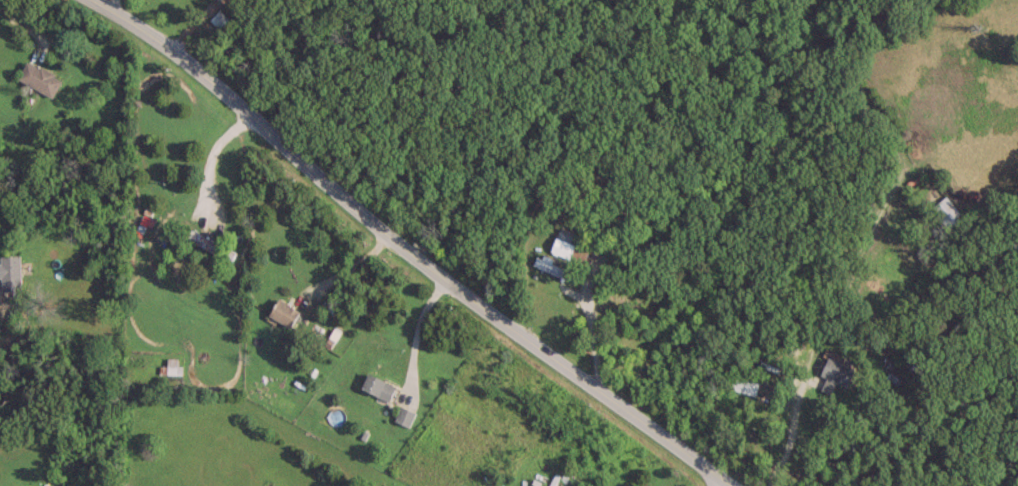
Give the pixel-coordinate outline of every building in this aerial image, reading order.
[(15,78),(50,97),(60,78),(25,59),(15,78)] [(929,207),(945,228),(961,215),(944,195),(929,207)] [(549,249),(581,262),(587,249),(567,241),(571,231),(558,226),(549,249)] [(234,251),(189,229),(185,238),(229,260),(234,251)] [(0,255),(0,290),(19,290),(19,255),(0,255)] [(532,263),(570,282),(574,274),(535,256),(532,263)] [(287,327),(298,311),(277,297),(267,313),(287,327)] [(828,392),(833,381),(844,386),(852,369),(826,357),(818,374),(824,377),(819,388),(828,392)] [(728,388),(754,395),(758,378),(732,371),(728,388)] [(394,385),(365,373),(359,389),(387,401),(394,385)] [(407,426),(413,412),(398,406),(392,420),(407,426)]
